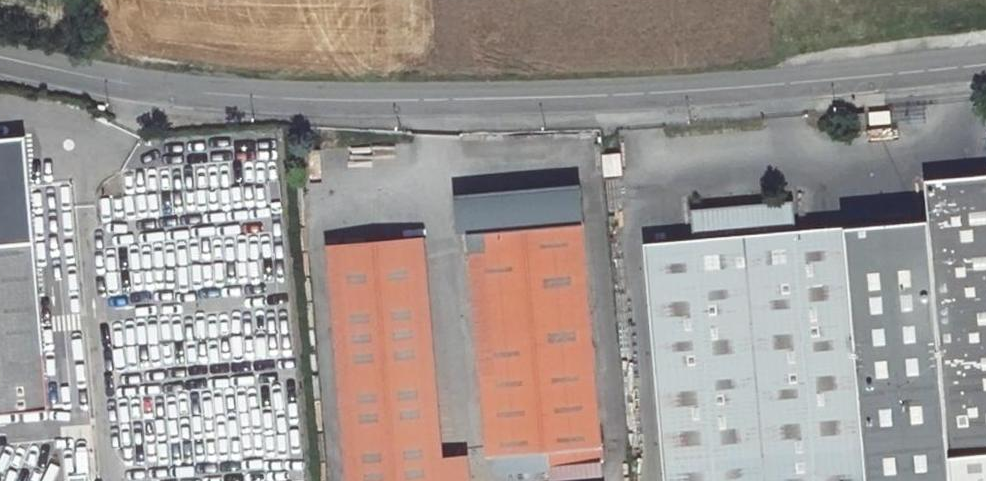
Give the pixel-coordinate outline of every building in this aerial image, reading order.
[(871,108),(852,110),(853,121),(872,119),(871,108)] [(620,152),(604,153),(606,173),(623,172),(620,152)] [(924,181),(928,221),(795,230),(793,200),(693,208),(694,238),(645,241),(656,373),(679,404),(659,416),(664,480),(985,480),(985,176),(924,181)] [(517,188),(466,193),(471,251),(486,250),(496,369),(481,371),(489,455),(547,449),(549,464),(604,459),(581,185),(517,191),(517,188)] [(413,238),(434,480),(469,480),(466,455),(445,456),(426,237),(413,238)] [(340,244),(361,480),(434,480),(413,238),(340,244)] [(46,408),(31,240),(0,243),(0,413),(46,408)] [(346,480),(361,480),(340,244),(327,245),(346,480)] [(486,250),(471,251),(481,370),(496,369),(486,250)] [(659,416),(679,404),(656,373),(659,416)]
